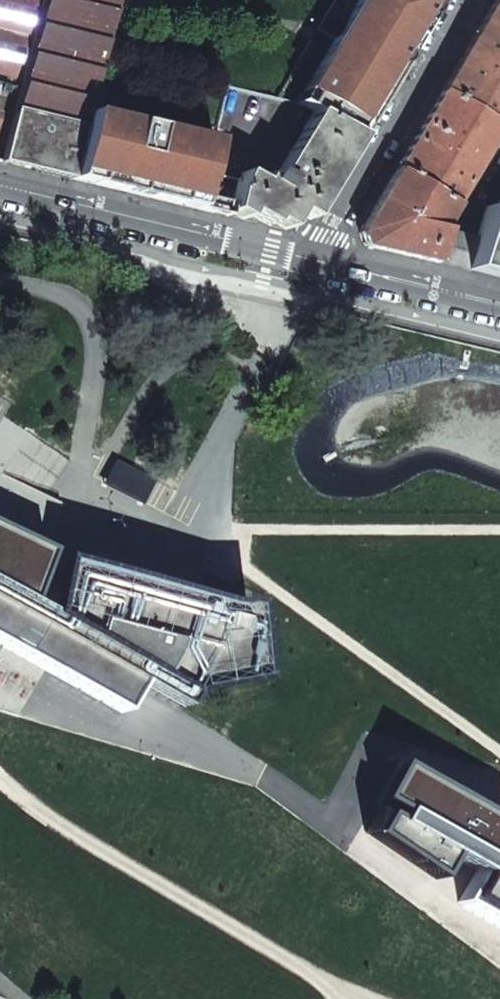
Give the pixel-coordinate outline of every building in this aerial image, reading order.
[(41,0),(0,0),(0,73),(22,78),(41,0)] [(115,0),(41,0),(22,78),(2,163),(37,171),(72,179),(88,112),(115,0)] [(357,138),(363,127),(369,116),(437,0),(333,0),(317,27),(335,37),(328,48),(311,38),(275,101),(300,107),(357,138)] [(499,124),(499,0),(495,0),(472,39),(439,96),(496,130),(499,124)] [(214,139),(205,173),(238,179),(228,212),(242,220),(246,214),(264,224),(269,227),(271,222),(285,230),(296,213),(309,220),(357,138),(300,107),(275,101),(226,89),(214,139)] [(416,134),(394,173),(452,206),(496,130),(439,96),(416,134)] [(110,189),(197,210),(205,173),(214,139),(88,112),(72,179),(110,189)] [(394,173),(359,234),(363,246),(435,264),(444,231),(437,230),(452,206),(394,173)] [(472,265),(499,272),(499,210),(495,209),(486,207),(477,240),(472,265)] [(444,231),(435,264),(470,272),(472,265),(477,240),(444,231)] [(257,686),(249,603),(219,606),(56,564),(46,623),(25,609),(35,559),(0,541),(0,653),(119,717),(137,686),(180,707),(191,696),(257,686)] [(497,872),(499,861),(499,833),(396,773),(373,807),(386,814),(373,842),(431,884),(445,864),(477,883),(464,908),(499,930),(499,874),(497,872)]
